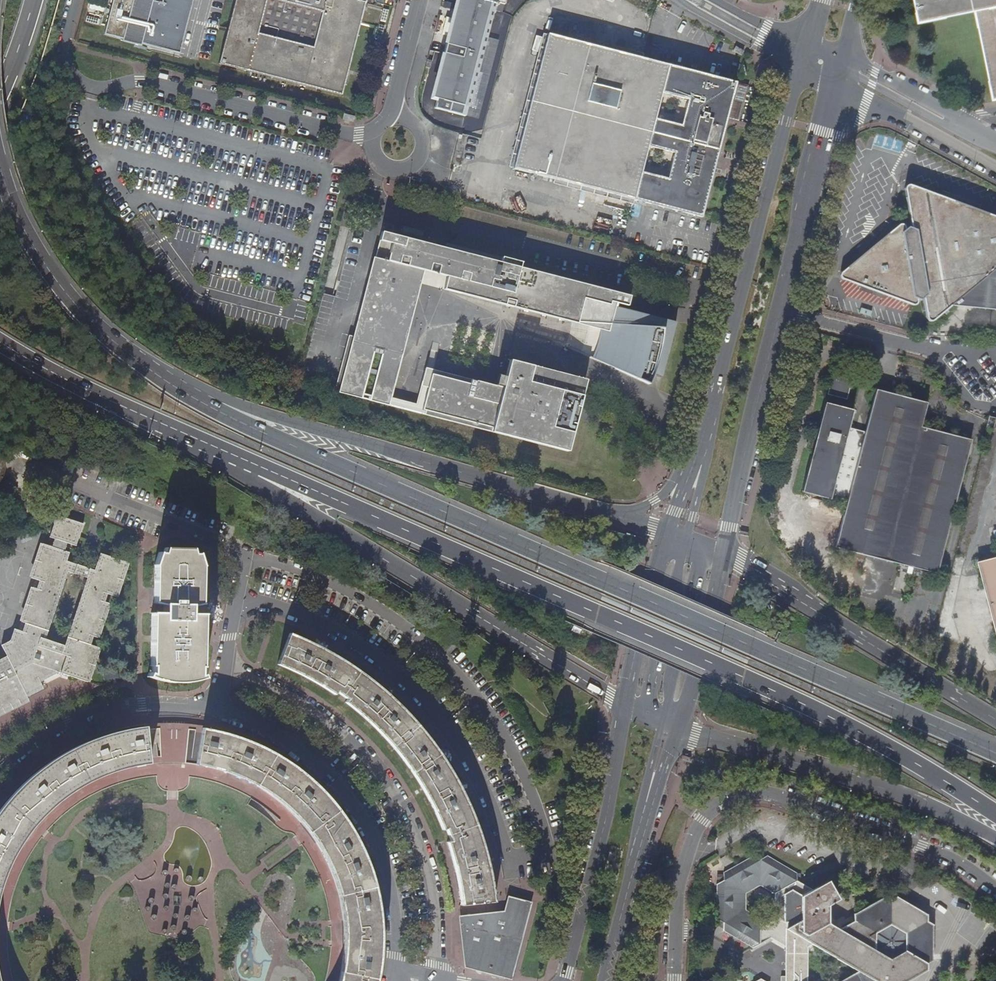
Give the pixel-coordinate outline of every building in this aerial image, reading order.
[(106,36),(181,55),(195,0),(115,0),(106,36)] [(218,63),(341,95),(365,0),(235,0),(218,63)] [(426,101),(462,111),(490,5),(499,8),(501,0),(453,0),(426,101)] [(924,18),(979,8),(995,91),(995,0),(921,0),(924,18)] [(628,197),(662,63),(544,33),(510,168),(628,197)] [(742,53),(734,48),(731,53),(740,57),(742,53)] [(743,83),(662,63),(628,197),(697,214),(718,131),(722,114),(734,118),(743,83)] [(356,117),(345,114),(343,120),(354,123),(356,117)] [(911,195),(911,197),(917,231),(912,229),(909,232),(907,230),(906,229),(905,229),(902,230),(895,235),(849,276),(849,277),(849,278),(915,304),(917,304),(918,303),(919,300),(922,301),(924,301),(928,296),(932,315),(933,317),(934,318),(935,319),(936,319),(938,318),(952,305),(995,311),(995,222),(917,192),(915,191),(913,192),(912,193),(911,195)] [(654,319),(616,309),(628,308),(630,298),(524,272),(524,274),(519,273),(522,265),(501,260),(501,263),(497,262),(498,259),(446,246),(444,252),(426,247),(407,243),(381,235),(375,261),(417,272),(423,274),(427,274),(447,279),(444,293),(568,324),(577,325),(604,327),(602,339),(600,349),(595,362),(649,387),(653,377),(662,380),(677,324),(654,319)] [(417,272),(375,261),(354,341),(348,339),(335,392),(390,405),(396,384),(402,358),(423,274),(417,272)] [(390,405),(335,392),(334,396),(520,443),(568,455),(587,377),(511,356),(506,374),(540,382),(535,403),(546,405),(547,401),(568,407),(566,416),(559,414),(551,446),(422,413),(390,405)] [(495,393),(496,384),(433,368),(425,366),(423,375),(495,393)] [(855,375),(835,370),(829,395),(848,400),(855,375)] [(540,382),(506,374),(499,371),(496,384),(495,393),(423,375),(421,390),(428,392),(422,413),(551,446),(559,414),(566,416),(568,407),(547,401),(546,405),(535,403),(540,382)] [(396,384),(390,405),(422,413),(428,392),(421,390),(396,384)] [(817,440),(814,452),(804,495),(832,502),(832,500),(850,504),(838,549),(899,565),(937,574),(971,440),(923,429),(929,404),(878,391),(867,434),(850,429),(855,411),(826,404),(817,440)] [(808,450),(814,452),(817,440),(811,438),(808,450)] [(57,541),(69,545),(75,547),(82,526),(61,519),(54,540),(57,541)] [(53,550),(66,554),(69,545),(57,541),(53,550)] [(27,624),(24,633),(16,631),(12,643),(3,648),(7,657),(27,698),(43,689),(40,683),(56,673),(86,683),(97,649),(91,647),(94,638),(97,639),(109,605),(106,605),(109,596),(115,598),(126,565),(104,557),(98,574),(69,563),(71,556),(66,554),(53,550),(46,547),(35,579),(41,582),(38,591),(35,590),(24,623),(27,624)] [(188,607),(190,608),(191,608),(191,609),(201,607),(201,568),(198,556),(193,556),(192,552),(165,551),(164,555),(158,555),(155,567),(154,604),(163,608),(164,607),(172,607),(173,603),(183,603),(183,608),(187,607),(187,608),(188,608),(188,607)] [(981,565),(995,619),(995,561),(981,565)] [(937,574),(899,565),(898,571),(935,581),(937,574)] [(190,624),(190,617),(190,608),(188,607),(188,608),(187,608),(187,607),(183,608),(183,603),(173,603),(172,607),(164,607),(163,608),(163,615),(163,623),(190,624)] [(173,684),(179,684),(190,683),(198,682),(204,680),(202,677),(199,676),(199,670),(201,670),(202,617),(190,617),(190,624),(163,623),(163,615),(152,615),(149,668),(152,668),(152,676),(148,676),(148,679),(159,682),(173,684)] [(291,637),(279,666),(284,668),(303,676),(320,686),(336,696),(338,694),(349,703),(348,705),(360,714),(374,727),(394,748),(410,769),(422,787),(434,807),(445,833),(448,832),(451,841),(453,846),(450,847),(456,867),(459,880),(464,909),(496,905),(493,890),(492,883),(490,874),(485,853),(480,836),(477,826),(465,800),(463,795),(446,766),(432,744),(428,739),(409,717),(403,712),(387,696),(379,689),(363,676),(343,663),(335,658),(318,648),(307,644),(291,637)] [(30,704),(27,698),(7,657),(0,660),(0,718),(30,704)] [(200,727),(178,726),(177,732),(182,732),(182,744),(169,744),(169,732),(172,732),(172,726),(155,726),(149,726),(149,730),(149,733),(159,732),(161,759),(156,759),(151,759),(152,766),(163,765),(171,765),(187,766),(190,732),(200,733),(200,727)] [(152,766),(151,759),(149,733),(149,730),(137,731),(121,734),(105,739),(86,746),(73,753),(57,761),(43,771),(23,788),(8,804),(0,815),(0,898),(1,892),(7,877),(11,866),(16,856),(26,840),(35,829),(44,818),(55,807),(69,796),(86,786),(101,779),(114,774),(128,770),(148,766),(152,766)] [(203,731),(198,767),(216,771),(232,777),(244,781),(264,793),(279,803),(294,817),(305,829),(317,845),(329,867),(336,886),(340,898),(343,912),(344,926),(345,937),(345,950),(343,963),(341,978),(340,980),(377,980),(379,970),(380,956),(381,933),(380,917),(377,899),(372,881),(366,863),(357,844),(349,829),(335,808),(325,798),(316,789),(305,778),(293,768),(283,762),(272,755),(262,750),(249,744),(233,739),(219,735),(203,731)] [(726,881),(719,886),(718,919),(725,922),(725,932),(752,948),(770,937),(773,939),(786,949),(786,980),(809,980),(810,949),(815,946),(860,973),(846,980),(912,980),(928,972),(928,965),(934,961),(934,927),(929,923),(929,916),(899,898),(893,901),(887,898),(855,915),(856,922),(841,931),(829,924),(830,907),(840,901),(830,882),(814,891),(798,881),(798,874),(769,857),(762,861),(757,857),(725,874),(726,881)] [(505,917),(463,922),(469,968),(510,980),(530,908),(510,902),(505,917)] [(770,937),(752,948),(755,950),(773,939),(770,937)]
